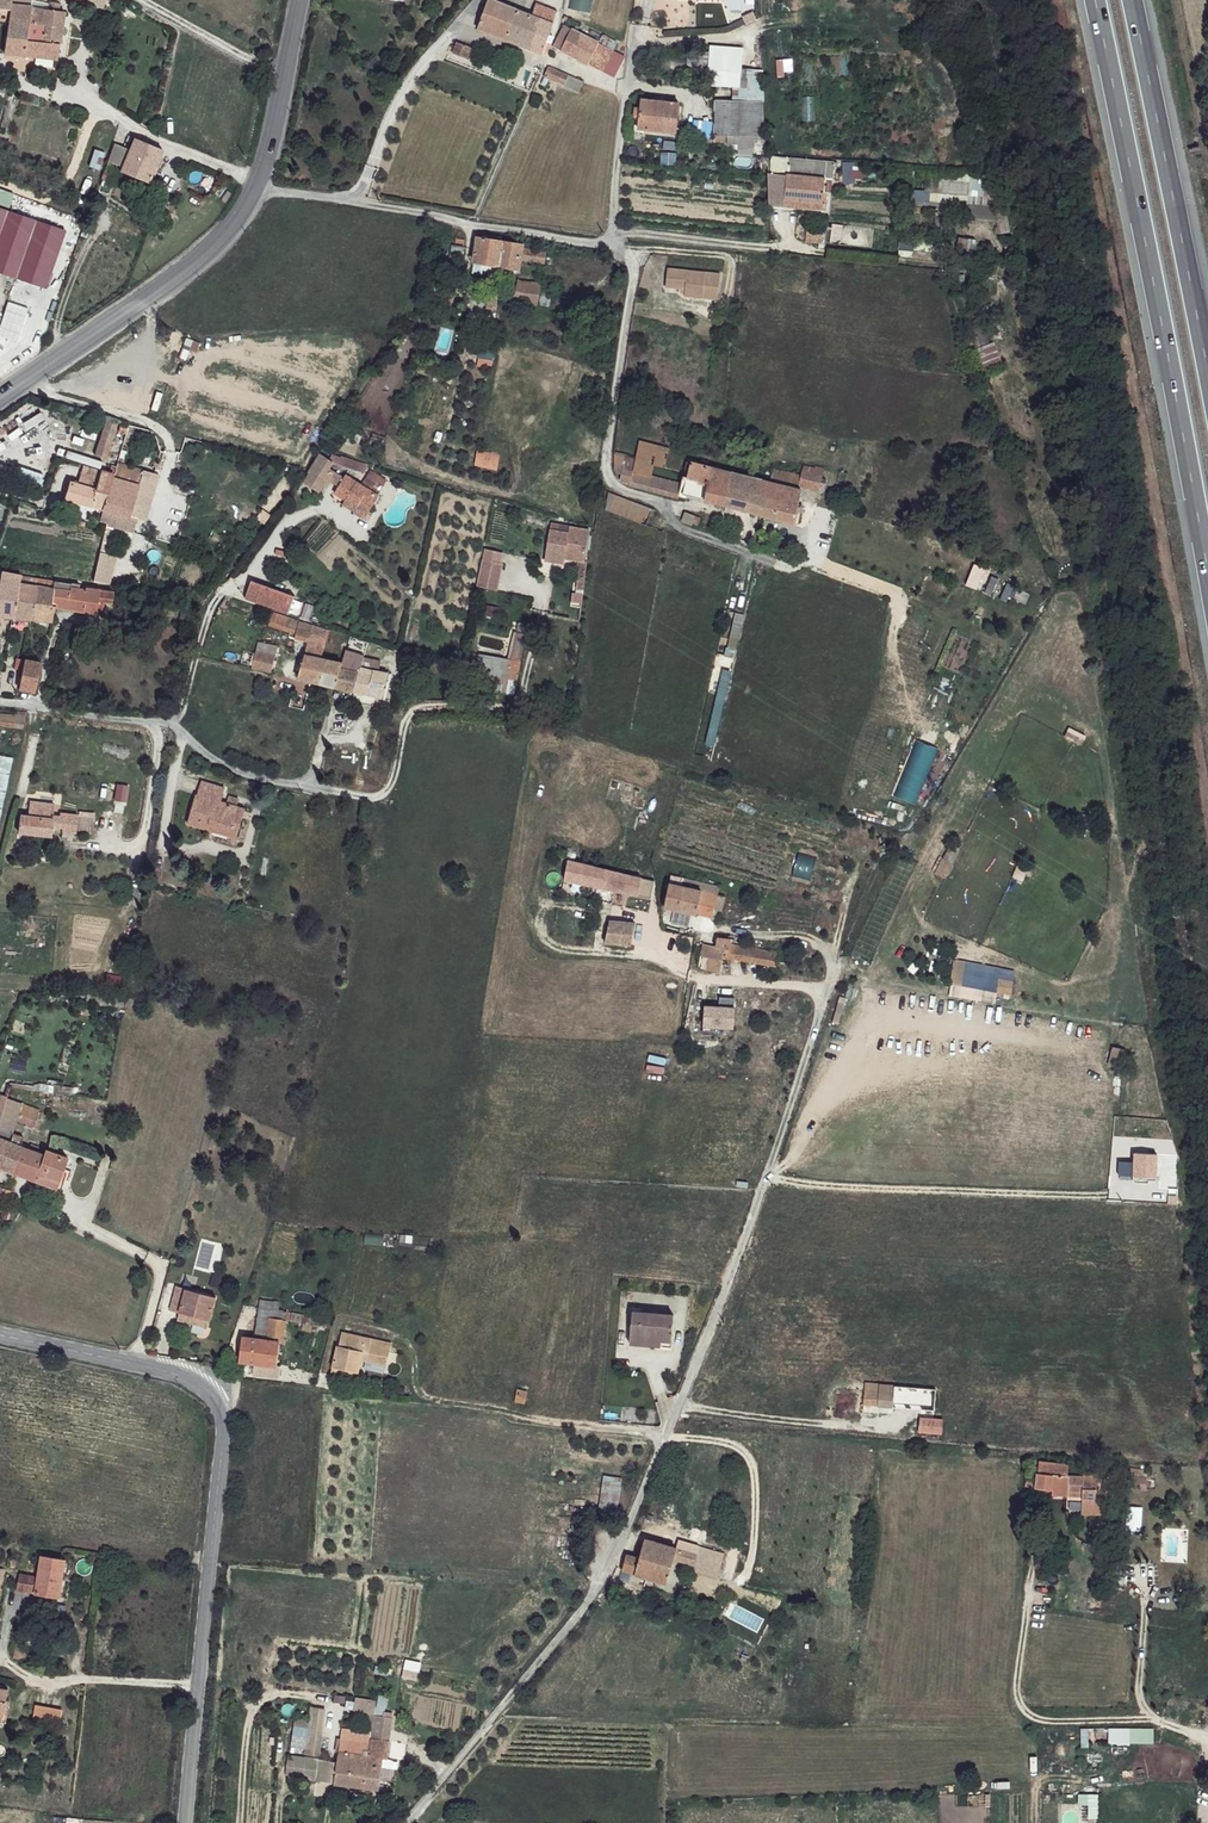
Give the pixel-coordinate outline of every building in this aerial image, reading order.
[(9,0),(0,0),(0,20),(2,20),(2,25),(8,27),(6,34),(4,43),(5,53),(57,63),(59,48),(27,40),(32,9),(32,4),(9,0)] [(591,0),(571,0),(570,10),(590,13),(591,0)] [(47,5),(45,12),(57,14),(59,7),(47,5)] [(519,14),(493,5),(483,33),(509,43),(519,14)] [(538,7),(533,18),(519,14),(509,43),(543,56),(548,43),(553,44),(555,38),(551,35),(559,15),(538,7)] [(45,12),(32,9),(27,40),(59,48),(64,16),(57,14),(45,12)] [(598,45),(565,30),(560,43),(594,57),(598,45)] [(600,41),(598,45),(594,57),(590,66),(605,71),(614,47),(600,41)] [(594,57),(560,43),(556,52),(590,66),(594,57)] [(715,53),(701,52),(700,75),(713,76),(714,74),(715,53)] [(758,56),(715,53),(714,74),(720,73),(720,81),(745,83),(747,67),(758,67),(758,56)] [(569,78),(551,68),(547,78),(566,86),(569,78)] [(1,86),(0,88),(0,92),(11,94),(12,88),(1,86)] [(680,101),(642,99),(640,119),(643,120),(643,131),(679,133),(680,101)] [(767,100),(716,99),(717,137),(766,137),(767,100)] [(124,147),(115,146),(111,157),(125,162),(133,144),(128,141),(124,147)] [(159,155),(133,144),(125,162),(120,172),(145,185),(159,155)] [(125,162),(111,157),(106,173),(117,176),(120,172),(125,162)] [(833,170),(815,170),(815,177),(787,176),(786,208),(824,209),(825,192),(832,193),(833,170)] [(117,176),(106,173),(103,180),(112,183),(117,176)] [(981,192),(979,175),(971,176),(973,193),(981,192)] [(9,208),(11,194),(0,193),(0,207),(9,208)] [(150,204),(159,210),(165,197),(155,193),(150,204)] [(0,210),(0,274),(40,289),(61,233),(0,210)] [(456,242),(453,242),(443,257),(443,268),(450,269),(451,263),(461,264),(465,239),(458,238),(456,242)] [(523,244),(478,238),(476,263),(520,269),(521,260),(524,248),(523,244)] [(960,239),(958,254),(975,257),(978,242),(960,239)] [(547,250),(524,248),(521,260),(545,265),(547,250)] [(707,276),(670,273),(669,290),(686,292),(686,299),(707,301),(707,276)] [(722,276),(707,276),(707,301),(721,301),(722,276)] [(459,290),(443,278),(433,292),(444,300),(449,292),(454,296),(459,290)] [(540,284),(520,279),(516,288),(508,286),(505,298),(538,306),(540,284)] [(476,342),(477,367),(495,366),(493,341),(476,342)] [(978,350),(986,369),(1001,363),(993,343),(978,350)] [(120,420),(108,416),(95,454),(107,457),(120,420)] [(353,429),(344,426),(336,446),(347,450),(353,429)] [(638,441),(635,449),(667,457),(668,447),(638,441)] [(667,457),(635,449),(630,472),(647,476),(651,477),(655,465),(664,467),(667,457)] [(334,464),(320,457),(310,475),(326,484),(334,473),(331,470),(334,464)] [(361,464),(342,458),(340,463),(359,470),(361,464)] [(92,505),(105,508),(102,518),(107,520),(106,522),(130,531),(136,516),(129,514),(144,469),(117,460),(114,474),(100,470),(89,467),(83,484),(71,482),(66,498),(92,505)] [(344,471),(334,464),(331,470),(334,473),(342,480),(338,487),(347,494),(354,488),(357,475),(346,468),(344,471)] [(712,468),(693,464),(691,473),(688,486),(685,497),(706,501),(712,468)] [(732,474),(712,468),(706,501),(724,505),(732,474)] [(159,475),(144,469),(129,514),(136,516),(144,519),(159,475)] [(630,472),(622,470),(620,481),(631,485),(630,489),(644,491),(645,490),(647,476),(630,472)] [(800,476),(776,471),(772,483),(797,490),(798,484),(800,476)] [(821,474),(802,471),(800,476),(798,484),(819,488),(821,474)] [(764,481),(732,474),(724,505),(761,516),(766,497),(760,494),(764,481)] [(381,491),(357,475),(354,488),(347,494),(358,502),(362,496),(373,504),(381,491)] [(651,477),(647,476),(645,490),(668,496),(671,482),(651,477)] [(772,483),(764,481),(760,494),(766,497),(761,516),(795,524),(800,491),(797,490),(772,483)] [(688,486),(671,482),(668,496),(679,499),(681,497),(685,497),(688,486)] [(373,504),(362,496),(358,502),(355,506),(367,514),(373,504)] [(672,516),(604,499),(603,517),(664,533),(672,516)] [(689,516),(687,521),(700,526),(701,519),(689,516)] [(590,560),(595,529),(575,527),(574,533),(555,530),(551,560),(564,562),(564,556),(571,558),(590,560)] [(112,586),(114,555),(95,554),(93,585),(112,586)] [(503,561),(484,557),(479,585),(498,589),(503,561)] [(976,592),(984,568),(972,565),(964,588),(976,592)] [(99,599),(112,602),(114,591),(101,589),(86,586),(85,590),(71,587),(71,583),(56,579),(39,578),(23,575),(0,573),(0,614),(14,616),(32,618),(51,620),(55,607),(95,612),(99,599)] [(267,582),(255,577),(249,597),(262,601),(267,582)] [(296,591),(267,582),(262,601),(289,611),(296,591)] [(314,625),(268,611),(266,623),(290,629),(285,646),(292,649),(297,638),(309,642),(314,625)] [(521,620),(512,658),(522,660),(531,622),(521,620)] [(331,631),(314,625),(309,642),(306,653),(317,656),(324,658),(331,631)] [(274,655),(256,651),(252,667),(271,671),(274,655)] [(510,657),(483,651),(481,660),(507,667),(510,657)] [(317,656),(306,653),(299,678),(311,682),(317,656)] [(324,658),(317,656),(311,682),(336,687),(342,668),(343,662),(324,658)] [(40,663),(25,659),(17,687),(33,690),(40,663)] [(362,673),(342,668),(336,687),(356,691),(362,673)] [(374,669),(372,675),(362,673),(356,691),(384,697),(389,673),(374,669)] [(25,726),(27,715),(13,711),(12,714),(0,713),(0,723),(25,726)] [(226,782),(203,776),(189,822),(232,832),(240,801),(239,793),(230,790),(229,797),(224,796),(226,782)] [(54,802),(27,801),(27,813),(53,815),(54,802)] [(247,802),(240,801),(232,832),(239,834),(247,802)] [(27,813),(21,813),(21,832),(50,834),(53,815),(27,813)] [(653,883),(569,860),(564,882),(647,904),(653,883)] [(718,895),(682,885),(684,879),(674,875),(666,907),(696,915),(713,920),(715,910),(718,895)] [(462,879),(456,877),(452,885),(460,889),(462,879)] [(720,889),(684,879),(682,885),(718,895),(720,889)] [(725,897),(718,895),(715,910),(721,912),(725,897)] [(638,925),(608,924),(604,947),(631,951),(638,925)] [(729,974),(733,960),(735,945),(736,937),(720,933),(716,948),(705,947),(702,967),(716,972),(729,974)] [(735,945),(733,960),(775,968),(779,955),(735,945)] [(997,979),(995,992),(1008,995),(1011,982),(997,979)] [(702,1033),(734,1032),(733,1009),(702,1010),(702,1033)] [(1113,1048),(1107,1066),(1117,1069),(1122,1051),(1113,1048)] [(40,1110),(8,1098),(4,1109),(37,1119),(40,1110)] [(0,1139),(0,1168),(13,1172),(22,1146),(0,1139)] [(43,1153),(22,1146),(13,1172),(61,1189),(67,1171),(62,1170),(67,1155),(45,1147),(43,1153)] [(1157,1173),(1157,1146),(1132,1147),(1132,1174),(1157,1173)] [(15,1198),(4,1196),(2,1201),(14,1204),(15,1198)] [(215,1296),(178,1287),(172,1312),(210,1321),(215,1296)] [(675,1312),(636,1308),(633,1333),(674,1338),(675,1312)] [(287,1311),(269,1309),(264,1340),(280,1343),(283,1321),(287,1321),(288,1316),(287,1311)] [(332,1374),(358,1381),(365,1352),(378,1356),(375,1368),(385,1371),(392,1344),(344,1331),(332,1374)] [(674,1338),(633,1333),(632,1341),(673,1344),(674,1338)] [(264,1340),(245,1338),(242,1362),(276,1368),(280,1343),(264,1340)] [(154,1349),(147,1348),(145,1355),(154,1357),(154,1349)] [(899,1384),(872,1381),(871,1393),(879,1393),(879,1404),(897,1406),(898,1401),(914,1403),(916,1388),(899,1384)] [(529,1392),(517,1388),(514,1400),(527,1403),(529,1392)] [(879,1393),(871,1393),(870,1403),(879,1404),(879,1393)] [(943,1419),(923,1417),(922,1425),(932,1427),(932,1432),(942,1435),(943,1419)] [(1070,1465),(1039,1462),(1039,1473),(1053,1474),(1052,1488),(1052,1494),(1067,1497),(1068,1493),(1069,1475),(1070,1465)] [(1039,1473),(1028,1472),(1027,1487),(1037,1488),(1039,1473)] [(1086,1477),(1069,1475),(1068,1493),(1083,1495),(1081,1515),(1105,1518),(1105,1501),(1098,1500),(1099,1474),(1087,1472),(1086,1477)] [(1053,1474),(1039,1473),(1037,1488),(1052,1488),(1053,1474)] [(624,1491),(608,1488),(603,1514),(619,1517),(624,1491)] [(641,1559),(627,1555),(624,1570),(666,1584),(673,1560),(695,1567),(698,1553),(646,1540),(641,1559)] [(726,1556),(702,1547),(698,1553),(695,1567),(693,1574),(722,1583),(726,1556)] [(63,1560),(40,1556),(35,1594),(59,1598),(63,1560)] [(32,1721),(61,1723),(63,1705),(34,1703),(32,1721)] [(323,1711),(311,1710),(310,1727),(322,1729),(323,1711)] [(370,1738),(369,1744),(388,1745),(390,1722),(372,1720),(370,1738)] [(322,1729),(310,1727),(307,1748),(317,1751),(322,1729)] [(1108,1742),(1153,1742),(1153,1727),(1108,1727),(1108,1742)] [(370,1738),(342,1733),(341,1738),(369,1744),(370,1738)] [(369,1744),(341,1738),(334,1783),(364,1787),(369,1744)] [(388,1745),(369,1744),(364,1787),(380,1789),(383,1759),(386,1759),(388,1745)] [(319,1758),(305,1756),(303,1769),(317,1771),(319,1758)] [(328,1760),(319,1758),(317,1771),(315,1780),(325,1782),(328,1760)]
